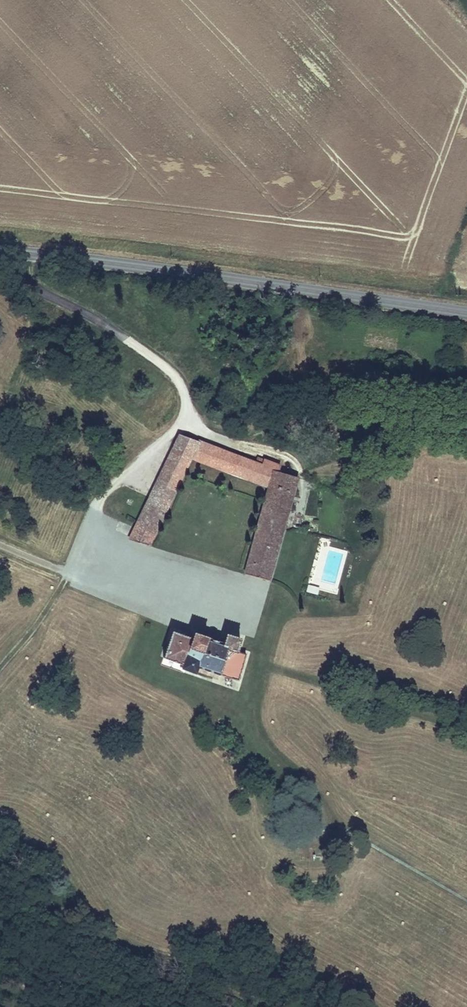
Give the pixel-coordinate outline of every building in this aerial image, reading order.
[(368,336),(366,344),(381,347),(382,339),(368,336)] [(190,454),(221,465),(226,451),(178,434),(129,540),(148,547),(190,454)] [(246,459),(226,451),(221,465),(240,473),(246,459)] [(269,581),(299,478),(279,471),(282,464),(259,455),(255,463),(246,459),(240,473),(272,486),(246,573),(269,581)] [(219,676),(237,682),(246,655),(236,652),(240,639),(224,634),(222,643),(191,633),(190,638),(170,631),(161,659),(180,666),(179,670),(194,675),(196,669),(219,676)]
